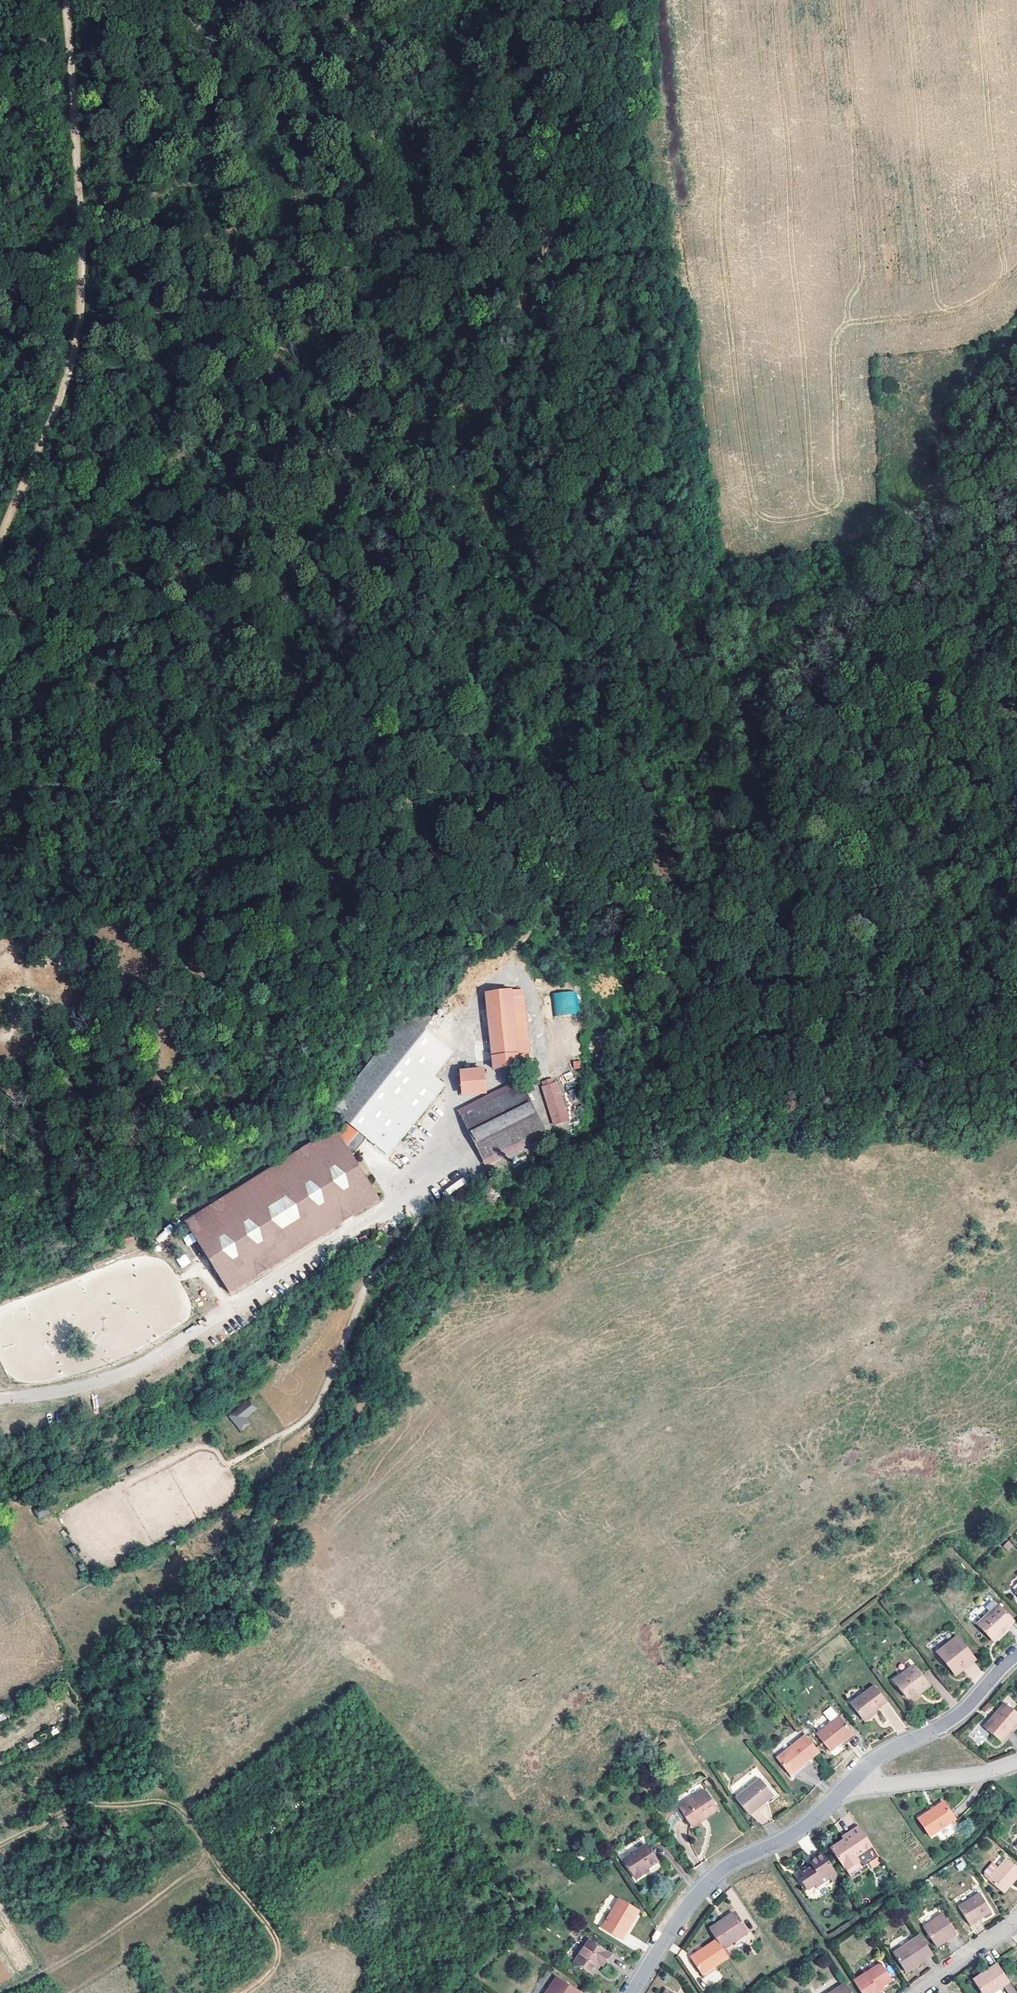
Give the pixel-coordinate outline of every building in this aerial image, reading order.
[(510,990),(485,992),(493,1067),(517,1065),(516,1052),(511,999),(510,990)] [(511,999),(516,1052),(527,1051),(522,998),(511,999)] [(379,1200),(353,1158),(347,1148),(360,1131),(369,1138),(390,1154),(444,1085),(426,1070),(444,1047),(415,1024),(409,1019),(413,1015),(419,1019),(423,1013),(420,1011),(413,1005),(402,1019),(332,1109),(346,1121),(337,1132),(334,1128),(185,1221),(230,1293),(379,1200)] [(419,1019),(413,1015),(409,1019),(415,1024),(419,1019)] [(490,1056),(488,1042),(474,1043),(476,1057),(490,1056)] [(582,1068),(580,1060),(572,1061),(573,1069),(582,1068)] [(481,1069),(460,1070),(462,1093),(483,1091),(481,1069)] [(517,1080),(456,1111),(484,1167),(546,1136),(517,1080)] [(556,1083),(542,1087),(555,1128),(568,1123),(556,1083)] [(369,1138),(360,1131),(347,1148),(353,1158),(369,1138)] [(445,1190),(449,1195),(466,1182),(463,1177),(445,1190)] [(136,1242),(133,1232),(124,1234),(128,1245),(136,1242)] [(182,1238),(188,1246),(196,1241),(191,1232),(182,1238)] [(181,1268),(191,1263),(186,1254),(176,1259),(181,1268)] [(251,1422),(247,1418),(258,1408),(249,1397),(228,1416),(241,1431),(251,1422)] [(33,1509),(38,1519),(49,1513),(45,1504),(33,1509)] [(1014,1623),(997,1606),(976,1625),(991,1639),(1000,1632),(1002,1634),(1014,1623)] [(956,1639),(934,1656),(948,1675),(971,1658),(956,1639)] [(895,1684),(906,1698),(913,1693),(917,1690),(919,1694),(927,1689),(911,1668),(901,1675),(903,1678),(895,1684)] [(901,1675),(892,1681),(895,1684),(903,1678),(901,1675)] [(850,1704),(862,1720),(873,1712),(885,1702),(874,1686),(850,1704)] [(988,1730),(1001,1742),(1016,1727),(1016,1713),(1006,1702),(996,1712),(1001,1717),(988,1730)] [(831,1725),(840,1718),(834,1710),(825,1717),(831,1725)] [(865,1725),(876,1717),(873,1712),(862,1720),(865,1725)] [(984,1725),(988,1730),(1001,1717),(996,1712),(984,1725)] [(831,1753),(853,1736),(840,1718),(831,1725),(818,1736),(831,1753)] [(785,1774),(797,1766),(799,1768),(803,1765),(819,1753),(804,1735),(774,1759),(785,1774)] [(797,1766),(785,1774),(790,1781),(806,1770),(803,1765),(799,1768),(797,1766)] [(763,1781),(737,1799),(750,1817),(763,1808),(762,1806),(775,1797),(763,1781)] [(691,1824),(716,1807),(705,1791),(681,1808),(691,1824)] [(947,1803),(922,1820),(934,1838),(959,1821),(947,1803)] [(716,1807),(691,1824),(694,1828),(719,1811),(716,1807)] [(832,1847),(844,1865),(858,1856),(856,1854),(871,1844),(859,1826),(846,1833),(848,1836),(832,1847)] [(647,1845),(624,1860),(638,1881),(647,1875),(645,1873),(659,1863),(647,1845)] [(834,1883),(841,1878),(823,1852),(810,1861),(812,1864),(801,1871),(805,1878),(802,1880),(808,1890),(815,1886),(817,1887),(831,1878),(834,1883)] [(858,1856),(844,1865),(846,1868),(859,1859),(858,1856)] [(1016,1878),(1016,1867),(1009,1860),(1003,1866),(1016,1878)] [(1003,1866),(990,1881),(1005,1893),(1016,1879),(1016,1878),(1003,1866)] [(984,1894),(962,1906),(973,1925),(994,1912),(984,1894)] [(640,1914),(621,1902),(603,1930),(622,1941),(640,1914)] [(708,1930),(716,1942),(722,1951),(748,1935),(736,1915),(724,1923),(723,1921),(708,1930)] [(944,1915),(925,1928),(938,1947),(957,1934),(944,1915)] [(921,1937),(910,1944),(922,1963),(934,1956),(921,1937)] [(591,1976),(599,1963),(601,1960),(607,1964),(612,1956),(589,1941),(574,1964),(591,1976)] [(702,1977),(728,1960),(722,1951),(716,1942),(699,1953),(700,1955),(691,1961),(702,1977)] [(922,1963),(910,1944),(894,1954),(906,1972),(918,1963),(919,1965),(922,1963)] [(863,1992),(881,1992),(879,1990),(893,1980),(882,1965),(855,1982),(863,1992)] [(1006,1988),(1011,1984),(999,1966),(992,1970),(993,1971),(976,1982),(984,1992),(997,1992),(1006,1988)] [(559,1978),(549,1992),(580,1992),(559,1978)] [(1011,1984),(1006,1988),(1009,1992),(1016,1992),(1011,1984)]
